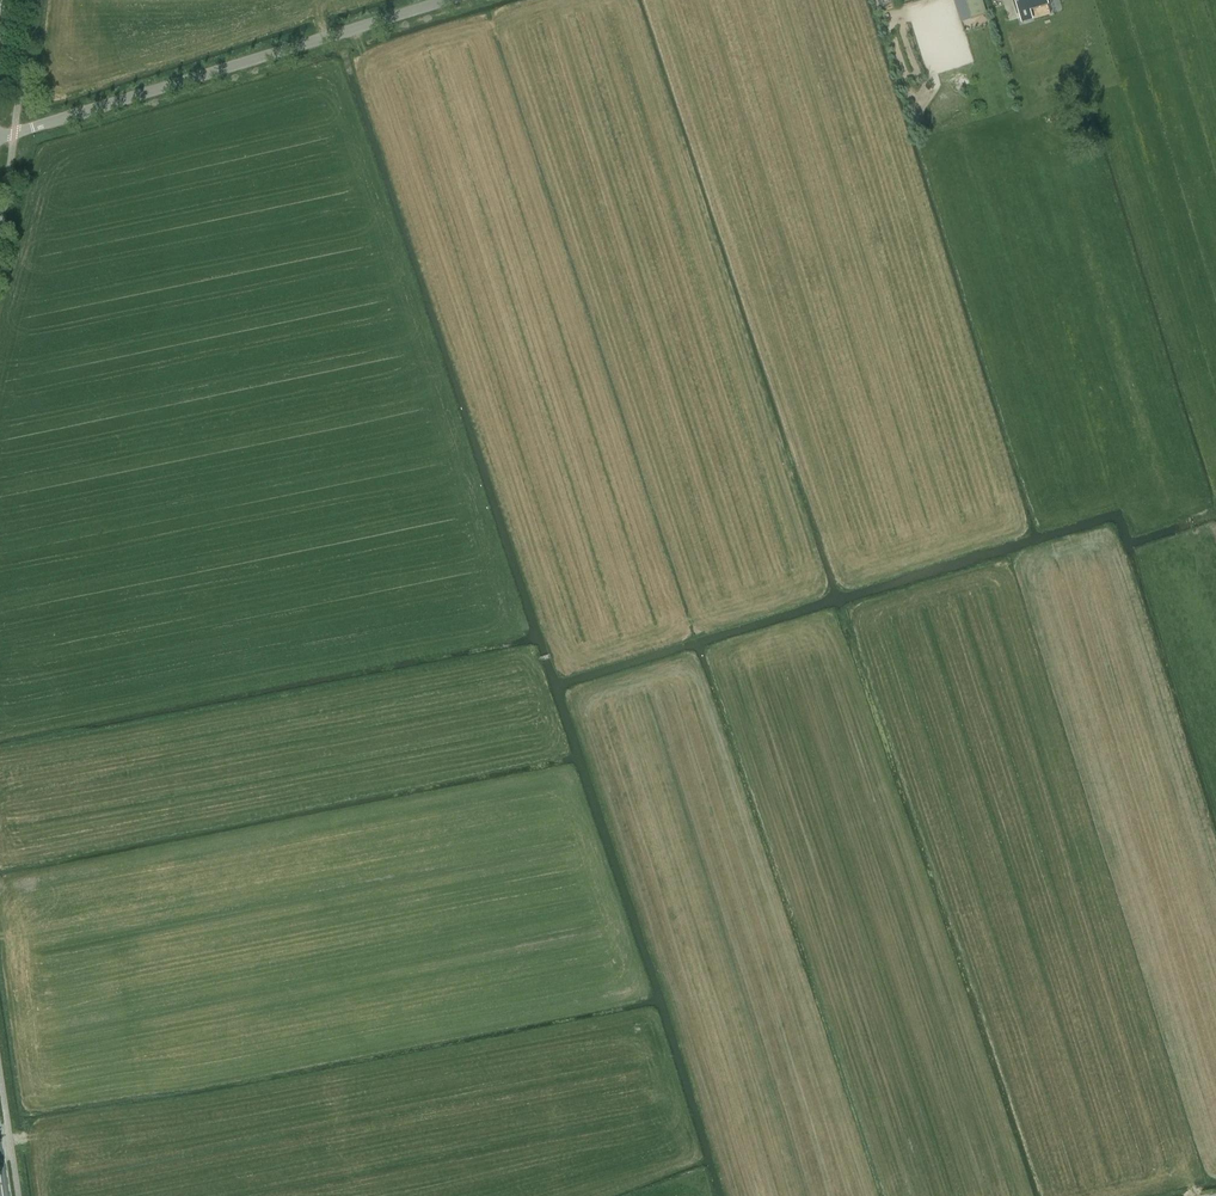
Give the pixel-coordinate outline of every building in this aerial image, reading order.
[(987,15),(982,0),(965,0),(972,20),(987,15)] [(1019,15),(1048,5),(1046,0),(1015,0),(1019,15)] [(902,29),(893,32),(898,45),(907,41),(902,29)]
